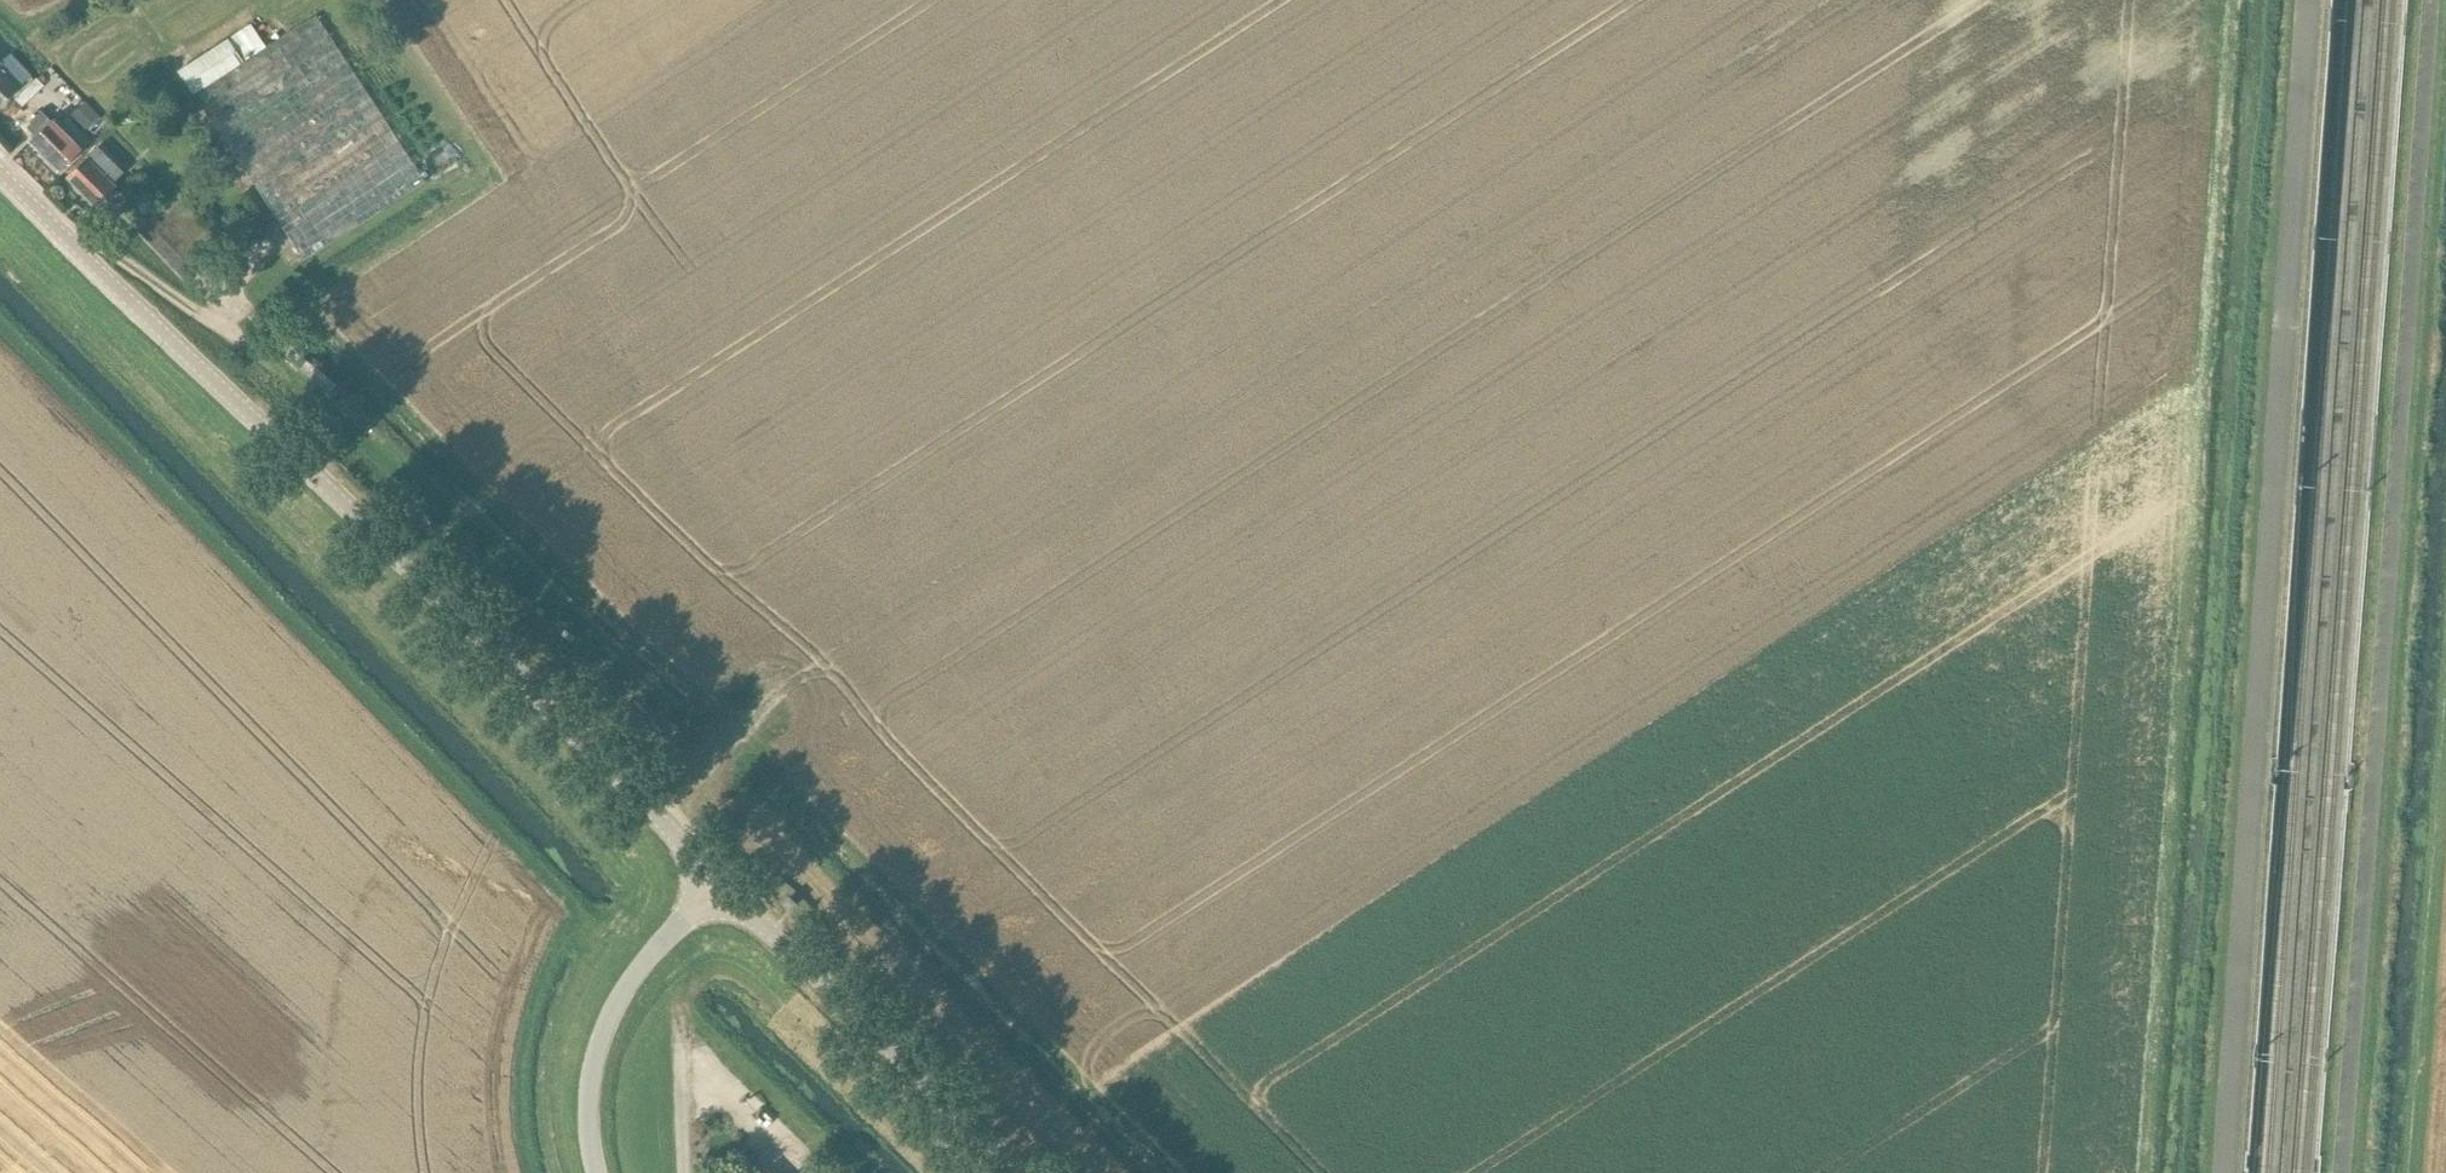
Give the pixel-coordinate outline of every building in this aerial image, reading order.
[(243,61),(193,93),(303,260),(425,180),(315,14),(244,62),(243,61)] [(179,70),(178,71),(193,94),(193,93),(243,61),(228,38),(179,70)] [(20,85),(30,75),(31,74),(13,55),(10,53),(1,62),(0,61),(0,103),(20,85)] [(15,100),(8,107),(16,115),(22,107),(15,100)] [(76,110),(75,111),(89,127),(91,125),(100,117),(86,101),(76,110)] [(59,127),(42,110),(28,125),(36,133),(29,140),(59,170),(81,149),(90,139),(68,119),(59,127)] [(96,207),(116,187),(112,183),(123,172),(97,146),(66,177),(96,207)] [(790,909),(795,903),(789,897),(783,903),(790,909)]
